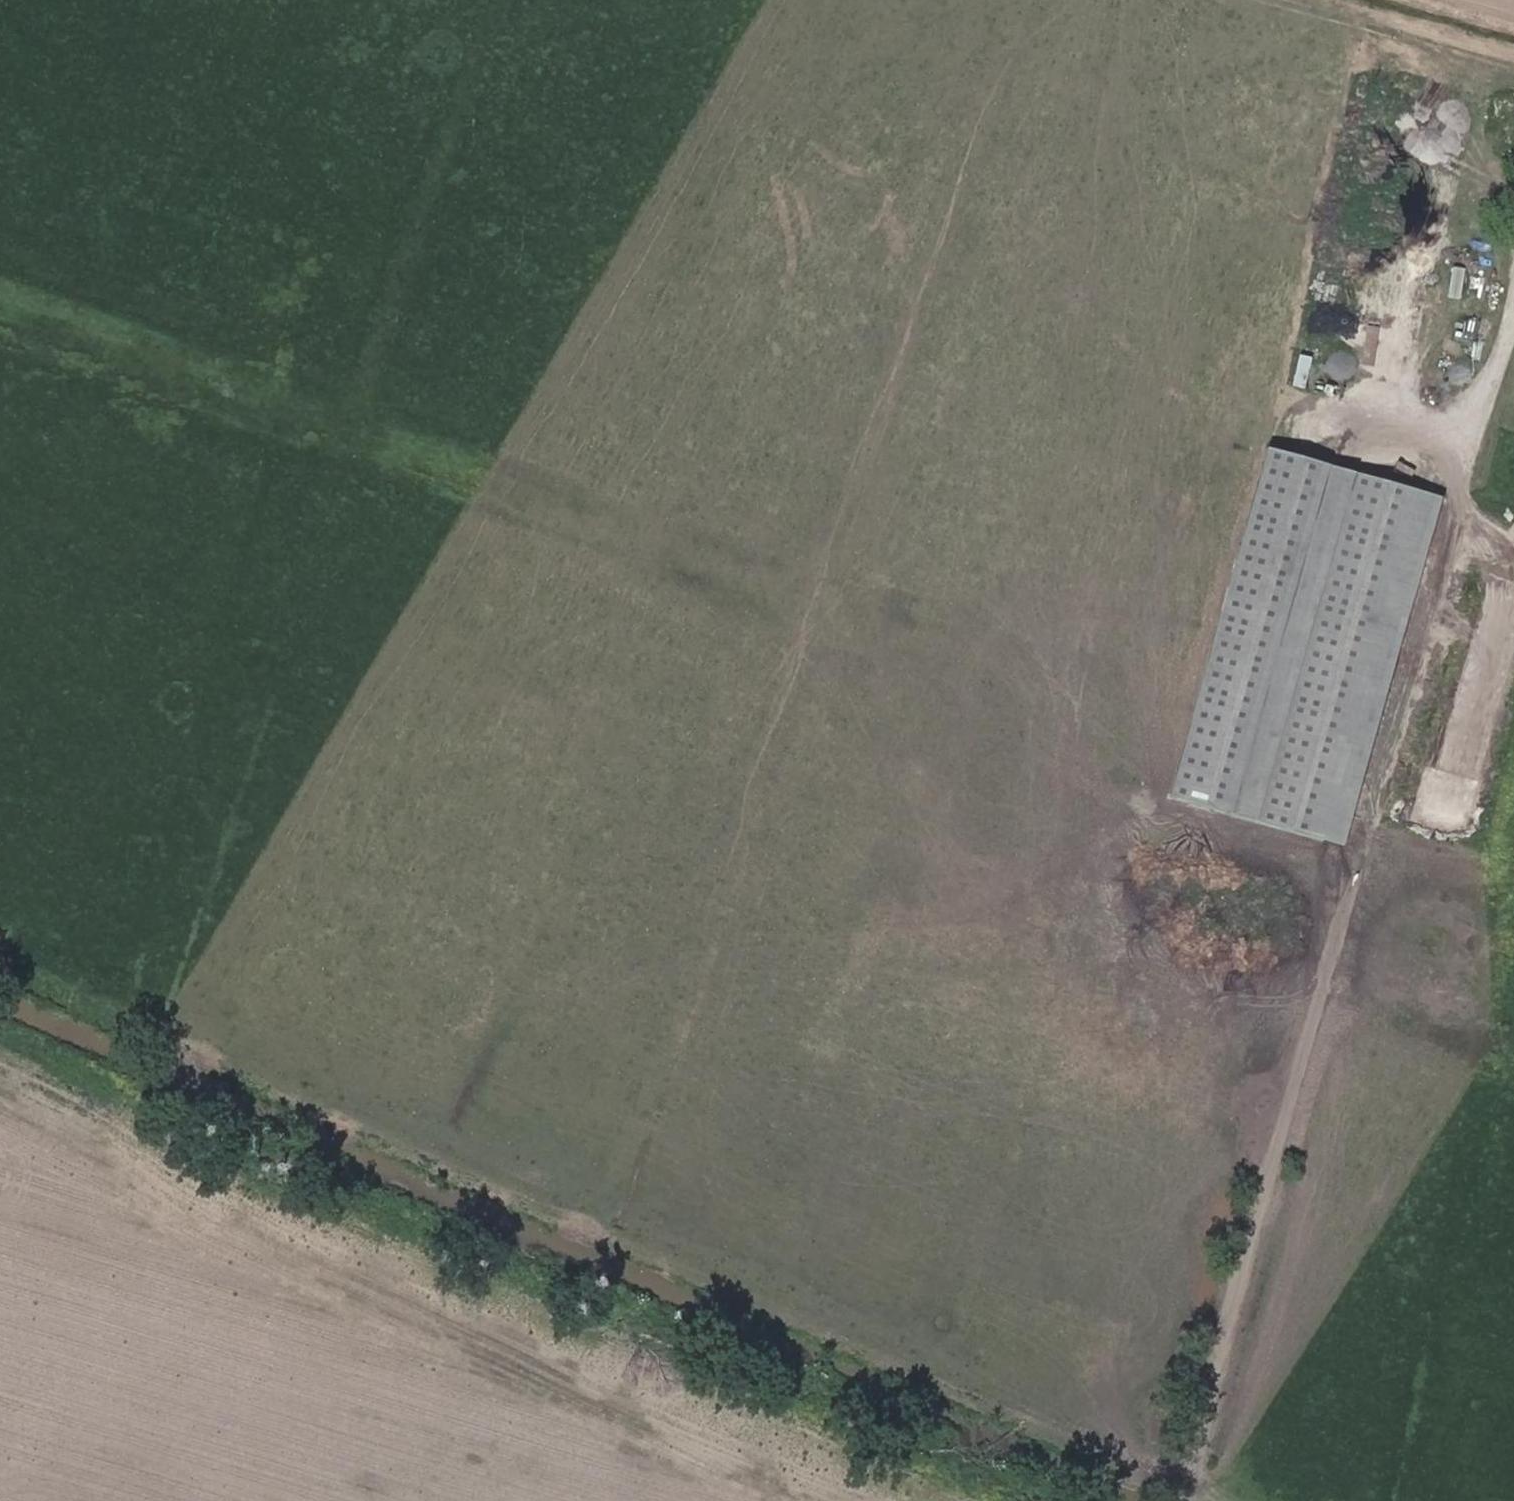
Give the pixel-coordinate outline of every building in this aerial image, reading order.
[(1481,88),(1351,67),(1342,121),(1477,141),(1485,88),(1481,88)] [(1300,353),(1293,385),(1308,388),(1315,357),(1300,353)] [(1429,502),(1258,455),(1162,804),(1333,851),(1429,502)]
